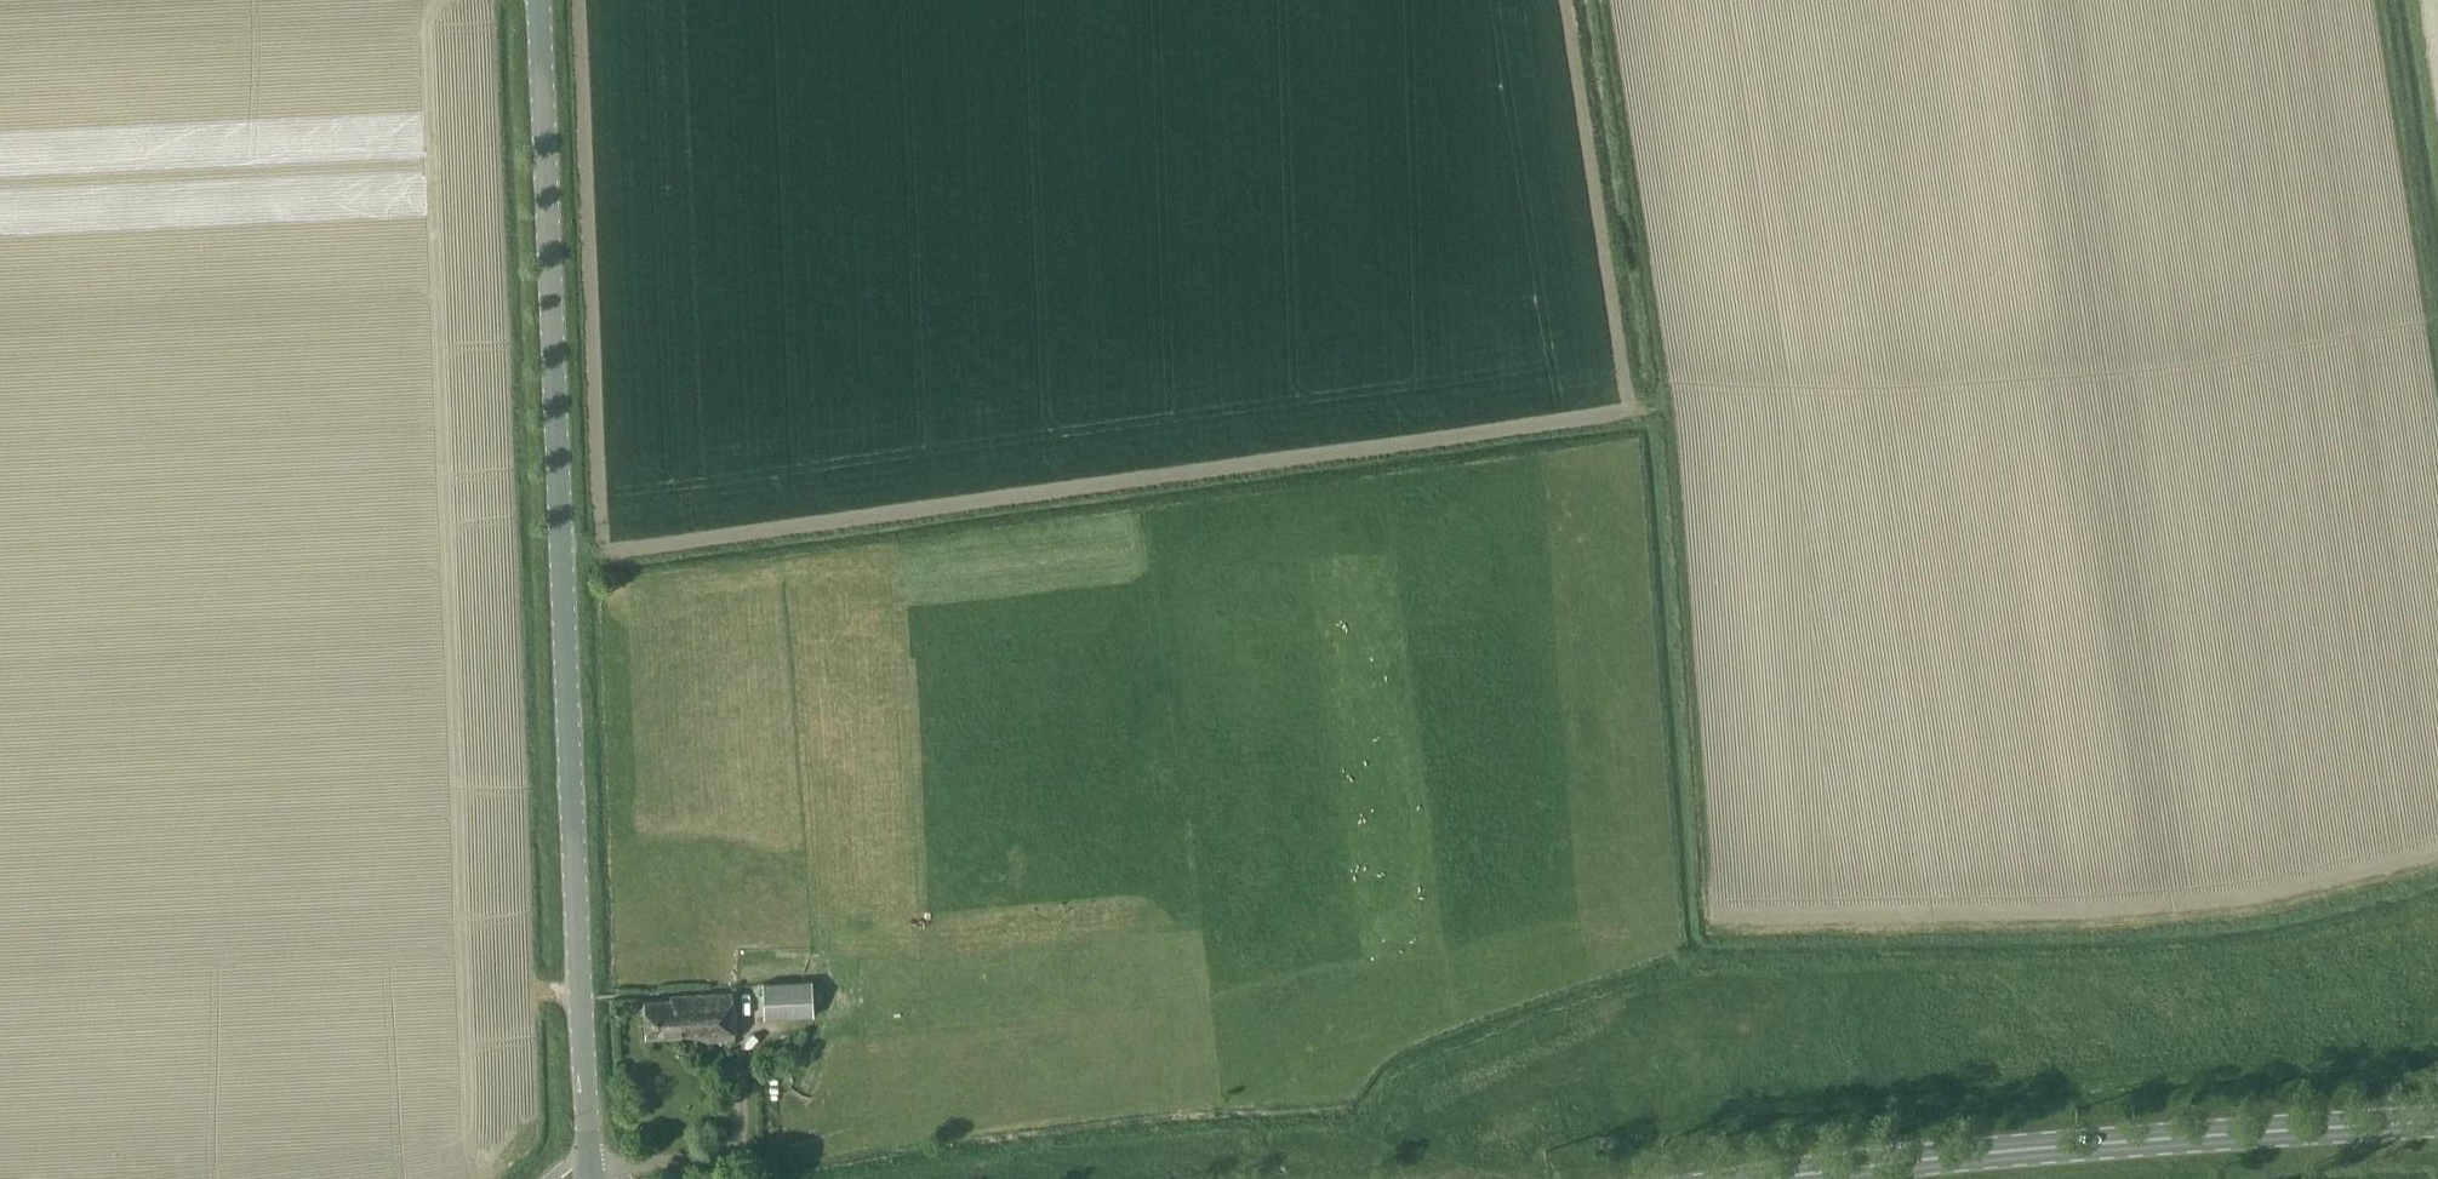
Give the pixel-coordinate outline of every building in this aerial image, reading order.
[(760,1015),(789,1014),(813,1013),(812,983),(788,984),(759,985),(760,1015)] [(685,1039),(734,1037),(732,992),(671,995),(671,999),(644,1000),(645,1003),(642,1006),(642,1013),(645,1015),(646,1037),(685,1035),(685,1039)]
